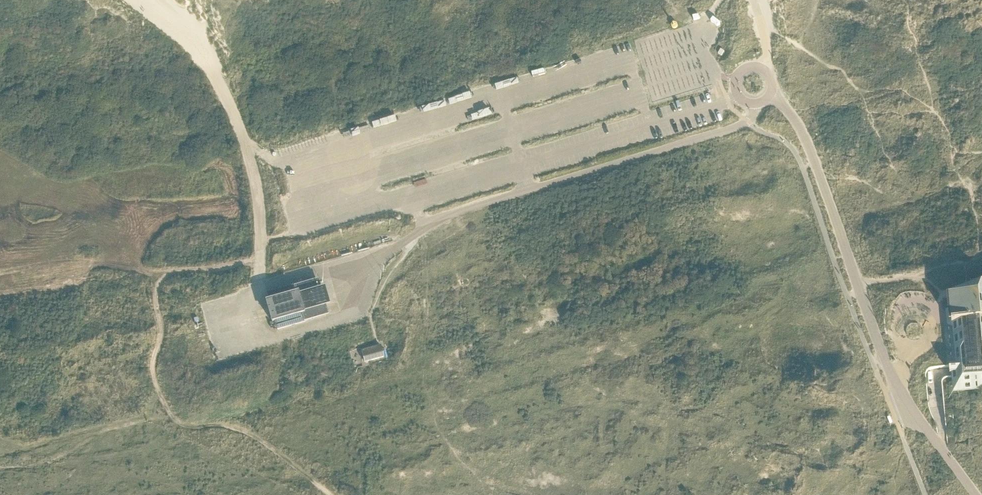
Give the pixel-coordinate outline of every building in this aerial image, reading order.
[(296,287),(295,287),(268,294),(271,302),(267,303),(272,322),(276,321),(278,329),(305,322),(305,321),(327,315),(325,306),(328,305),(324,289),(321,290),(318,281),(296,287)] [(954,294),(955,296),(953,298),(953,297),(949,298),(949,306),(954,306),(955,324),(952,324),(952,326),(957,325),(961,365),(949,366),(950,376),(957,375),(958,388),(981,386),(981,283),(954,294)] [(363,350),(366,361),(385,356),(382,345),(363,350)]
